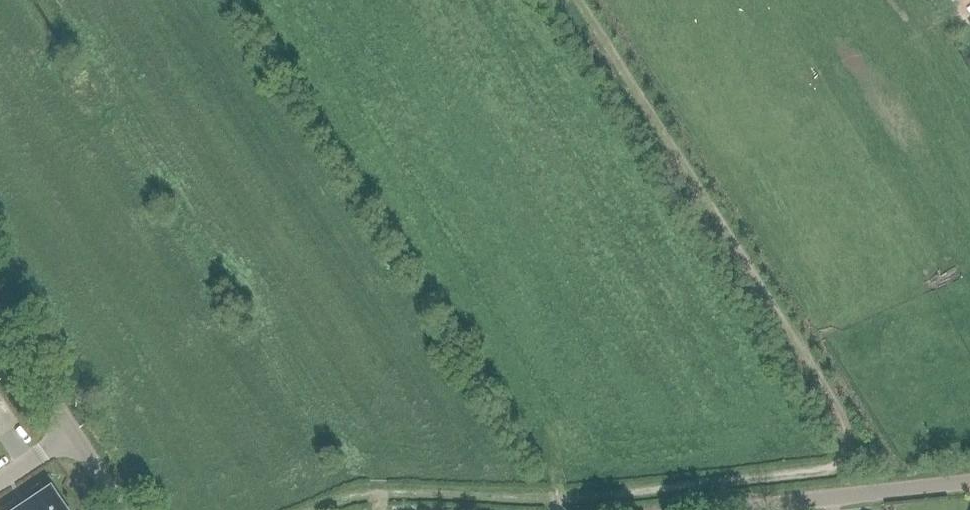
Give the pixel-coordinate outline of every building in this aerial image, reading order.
[(49,492),(48,490),(46,491),(46,492),(31,502),(30,501),(21,508),(21,509),(19,509),(61,509),(49,492)]
